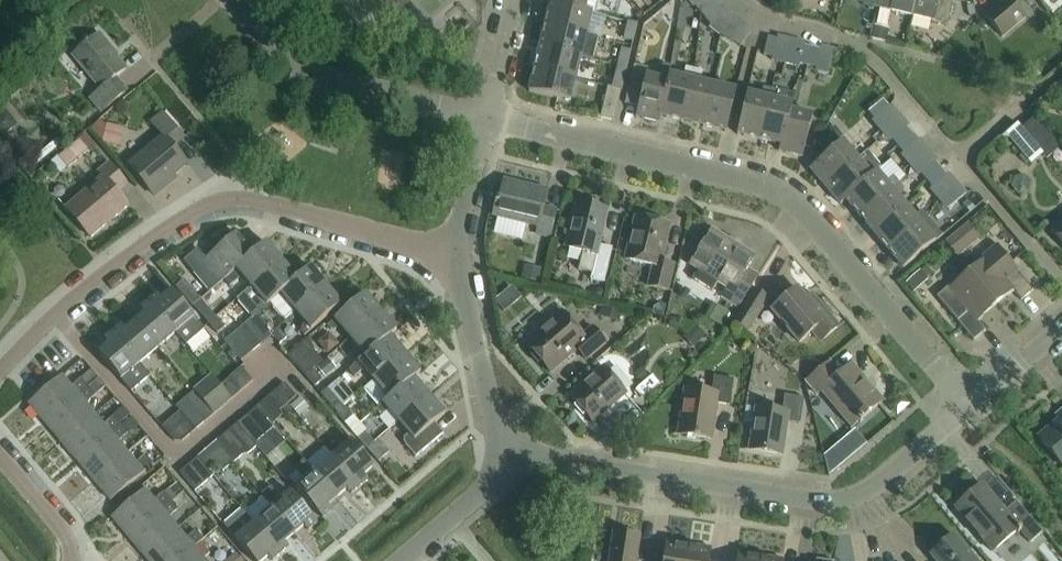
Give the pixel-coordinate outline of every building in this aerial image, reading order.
[(585,9),(591,10),(597,11),(599,0),(543,0),(543,2),(550,3),(584,11),(585,9)] [(695,5),(701,13),(715,1),(714,0),(702,0),(695,5)] [(915,0),(878,0),(877,6),(912,15),(915,0)] [(948,19),(953,0),(915,0),(912,15),(933,20),(947,24),(948,19)] [(1025,15),(1014,2),(1016,0),(1002,0),(984,15),(999,32),(1002,35),(1025,15)] [(715,1),(701,13),(710,24),(721,8),(715,1)] [(584,11),(550,3),(545,25),(586,34),(591,10),(585,9),(584,11)] [(632,39),(636,22),(627,20),(623,37),(632,39)] [(591,58),(596,37),(586,34),(545,25),(539,46),(580,56),(591,58)] [(743,26),(734,42),(739,45),(740,43),(749,31),(749,30),(743,26)] [(101,111),(110,104),(127,89),(115,76),(126,67),(97,34),(72,55),(100,89),(90,98),(101,111)] [(764,51),(763,54),(772,56),(776,38),(767,36),(764,51)] [(798,62),(808,64),(812,46),(802,44),(803,40),(791,37),(785,59),(798,62)] [(834,48),(821,45),(820,48),(812,46),(808,64),(814,66),(813,70),(828,73),(834,48)] [(575,78),(580,56),(539,46),(534,68),(575,78)] [(626,66),(630,49),(620,47),(616,64),(626,66)] [(621,89),(622,83),(626,66),(616,64),(612,86),(621,89)] [(668,80),(669,74),(671,66),(663,64),(659,78),(646,75),(648,67),(634,64),(625,102),(638,106),(635,116),(659,122),(661,115),(659,115),(668,80)] [(681,120),(694,68),(685,66),(683,78),(669,74),(668,80),(659,115),(661,115),(681,120)] [(529,90),(569,100),(575,78),(534,68),(529,90)] [(703,125),(713,85),(700,82),(703,70),(694,68),(681,120),(703,125)] [(917,92),(927,86),(918,71),(908,77),(917,92)] [(726,131),(731,109),(736,90),(713,85),(703,125),(726,131)] [(612,86),(608,86),(600,116),(614,120),(621,89),(612,86)] [(759,139),(771,88),(763,86),(761,95),(747,92),(737,133),(759,139)] [(791,109),(792,103),(779,99),(780,90),(771,88),(759,139),(780,144),(781,144),(790,109),(791,109)] [(883,98),(868,110),(874,117),(889,105),(883,98)] [(802,156),(807,134),(813,114),(791,109),(790,109),(781,144),(780,144),(779,150),(802,156)] [(0,115),(0,132),(2,135),(16,125),(6,111),(0,115)] [(151,192),(187,162),(173,146),(184,137),(163,111),(151,121),(163,136),(129,165),(151,192)] [(1046,158),(1061,145),(1035,115),(1021,127),(1046,158)] [(119,145),(123,128),(106,123),(102,141),(119,145)] [(906,125),(891,138),(897,145),(912,133),(906,125)] [(903,152),(918,139),(912,133),(897,145),(903,152)] [(68,167),(89,149),(79,138),(58,156),(68,167)] [(825,185),(857,159),(841,141),(810,167),(825,185)] [(1035,175),(1046,167),(1036,151),(1024,159),(1035,175)] [(857,159),(825,185),(840,203),(845,199),(845,198),(871,176),(870,176),(857,159)] [(926,180),(941,167),(934,159),(919,172),(926,180)] [(90,236),(128,204),(116,190),(127,180),(113,163),(109,160),(98,169),(103,174),(65,206),(90,236)] [(931,186),(946,173),(941,167),(926,180),(931,186)] [(859,215),(898,183),(892,176),(885,182),(876,171),(870,176),(871,176),(845,198),(845,199),(859,215)] [(543,205),(547,189),(504,179),(499,198),(497,197),(493,214),(514,220),(538,226),(536,232),(550,236),(551,230),(556,209),(543,205)] [(954,183),(939,196),(948,206),(965,192),(956,182),(954,183)] [(896,195),(903,190),(898,183),(859,215),(874,232),(905,206),(896,195)] [(604,282),(607,269),(612,247),(599,244),(608,209),(576,201),(570,222),(565,246),(583,250),(578,269),(593,272),(591,279),(604,282)] [(914,216),(905,206),(874,232),(888,250),(926,217),(920,211),(914,216)] [(667,290),(669,285),(674,263),(661,260),(670,224),(635,215),(630,237),(625,258),(653,265),(648,285),(667,290)] [(926,217),(888,250),(903,267),(941,235),(926,217)] [(1050,228),(1061,242),(1061,218),(1050,228)] [(955,232),(945,240),(957,254),(980,236),(968,221),(955,232)] [(739,306),(758,274),(746,267),(754,255),(711,228),(700,247),(689,263),(698,268),(692,278),(712,290),(718,280),(727,286),(721,295),(739,306)] [(235,268),(252,252),(235,232),(206,257),(197,247),(183,260),(210,290),(223,279),(236,268),(235,268)] [(251,286),(282,259),(266,241),(252,252),(235,268),(236,268),(223,279),(229,285),(241,274),(251,286)] [(1021,299),(1033,289),(996,245),(984,255),(985,257),(968,272),(995,304),(1012,289),(1021,299)] [(288,267),(282,259),(251,286),(237,297),(252,316),(267,304),(280,293),(280,292),(297,277),(304,271),(299,265),(292,264),(288,267)] [(528,265),(526,277),(542,281),(545,268),(528,264),(528,265)] [(295,311),(326,284),(310,266),(304,271),(297,277),(280,292),(280,293),(295,311)] [(913,291),(928,279),(920,269),(905,282),(913,291)] [(995,304),(968,272),(950,287),(948,285),(936,295),(973,339),(985,329),(977,319),(995,304)] [(305,335),(342,303),(326,284),(295,311),(305,322),(301,326),(301,331),(305,335)] [(806,298),(797,287),(771,309),(799,341),(813,330),(821,340),(838,325),(812,293),(806,298)] [(603,300),(605,290),(598,288),(592,292),(590,297),(603,300)] [(747,330),(768,297),(754,288),(734,322),(747,330)] [(204,328),(172,289),(161,298),(157,293),(149,300),(175,332),(176,331),(186,344),(204,328)] [(351,338),(381,312),(365,292),(327,324),(331,328),(336,329),(340,325),(351,338)] [(209,322),(216,315),(201,297),(193,304),(209,322)] [(158,346),(175,332),(149,300),(141,307),(145,312),(136,320),(158,346)] [(618,320),(621,307),(602,302),(599,315),(618,320)] [(582,334),(576,327),(562,310),(525,342),(550,372),(577,349),(586,359),(605,342),(591,326),(582,334)] [(397,329),(381,312),(351,338),(360,349),(356,353),(356,357),(358,360),(359,361),(390,335),(397,329)] [(218,332),(225,326),(216,315),(209,322),(218,332)] [(254,333),(261,327),(252,316),(245,322),(254,333)] [(158,346),(136,320),(125,329),(121,324),(112,331),(139,362),(158,346)] [(262,342),(254,333),(245,322),(235,331),(252,351),(262,342)] [(280,343),(287,336),(278,326),(271,332),(280,343)] [(139,362),(112,331),(105,338),(109,343),(98,352),(131,390),(150,375),(139,362)] [(241,360),(252,351),(235,331),(224,340),(241,360)] [(364,367),(374,379),(405,353),(390,335),(359,361),(358,360),(352,366),(357,373),(364,367)] [(313,369),(323,360),(305,338),(287,354),(295,364),(295,363),(306,376),(314,369),(313,369)] [(383,403),(414,377),(421,371),(405,353),(374,379),(364,388),(374,400),(380,395),(380,399),(382,402),(383,403)] [(840,372),(829,360),(805,380),(817,394),(821,390),(851,426),(858,420),(860,422),(863,419),(862,418),(880,402),(867,386),(870,384),(852,363),(840,372)] [(592,421),(609,407),(626,392),(603,366),(570,394),(592,421)] [(315,385),(322,379),(314,369),(306,376),(315,385)] [(71,385),(62,374),(28,402),(45,422),(87,385),(81,377),(71,385)] [(220,385),(211,375),(194,389),(214,413),(232,398),(220,384),(220,385)] [(729,404),(733,382),(733,378),(714,375),(711,391),(685,387),(678,433),(711,438),(716,402),(729,404)] [(86,402),(105,386),(98,377),(88,386),(87,385),(45,422),(61,441),(95,412),(86,402)] [(232,398),(240,391),(229,377),(220,384),(232,398)] [(398,421),(429,395),(414,377),(383,403),(382,402),(376,408),(379,412),(384,413),(388,409),(398,421)] [(288,403),(296,395),(285,382),(276,389),(288,403)] [(337,411),(344,405),(328,387),(321,393),(337,411)] [(196,429),(214,413),(194,389),(176,405),(180,410),(196,429)] [(272,421),(283,413),(280,409),(288,403),(276,389),(258,405),(272,421)] [(800,423),(803,401),(804,397),(785,394),(782,411),(756,406),(749,449),(782,454),(787,421),(800,423)] [(416,456),(443,432),(435,422),(445,413),(429,395),(398,421),(408,433),(404,437),(404,441),(416,456)] [(257,446),(267,437),(264,434),(274,425),(272,422),(272,421),(258,405),(237,422),(257,446)] [(345,421),(353,415),(344,405),(337,411),(345,421)] [(114,415),(121,423),(130,415),(123,408),(114,415)] [(182,441),(196,429),(180,410),(162,426),(174,440),(182,441)] [(104,423),(95,412),(61,441),(78,460),(121,424),(113,416),(104,423)] [(128,432),(137,424),(131,416),(122,424),(128,432)] [(1038,437),(1061,465),(1061,417),(1038,437)] [(233,461),(242,455),(249,452),(257,446),(237,422),(216,441),(233,461)] [(94,480),(128,451),(119,440),(128,433),(121,424),(78,460),(94,480)] [(367,448),(375,441),(365,430),(358,436),(367,448)] [(359,486),(367,479),(363,474),(374,465),(351,439),(332,455),(359,486)] [(379,461),(386,454),(375,441),(367,448),(379,461)] [(825,456),(829,472),(844,460),(835,448),(825,456)] [(208,469),(217,462),(206,449),(197,456),(208,469)] [(137,462),(128,451),(94,480),(111,499),(154,463),(146,454),(137,462)] [(351,493),(359,486),(332,455),(315,470),(314,471),(337,497),(347,488),(351,493)] [(213,474),(208,469),(197,456),(180,471),(195,489),(213,474)] [(322,517),(331,510),(327,505),(337,497),(314,471),(315,470),(304,458),(295,466),(305,479),(296,487),(308,501),(322,517)] [(1005,510),(982,483),(955,507),(992,550),(1019,528),(1030,541),(1042,531),(1031,517),(1016,501),(1005,510)] [(282,498),(271,485),(261,494),(272,506),(294,532),(304,524),(309,529),(317,522),(303,505),(291,490),(282,498)] [(111,516),(128,536),(171,500),(164,491),(155,499),(145,487),(111,516)] [(178,508),(171,500),(128,536),(144,555),(178,526),(169,516),(178,508)] [(281,553),(288,546),(284,541),(294,532),(272,506),(254,522),(281,553)] [(242,508),(224,524),(255,560),(261,560),(268,555),(272,560),(281,553),(254,522),(242,508)] [(178,526),(144,555),(149,560),(176,560),(194,546),(195,546),(204,538),(196,529),(187,537),(178,526)] [(640,534),(614,530),(609,560),(636,560),(640,534)] [(954,534),(930,554),(936,560),(976,560),(954,534)] [(687,543),(666,540),(662,560),(685,560),(687,543)] [(711,547),(687,543),(685,560),(709,560),(711,547)] [(176,560),(207,560),(204,557),(195,546),(194,546),(176,560)] [(760,555),(737,551),(736,560),(759,560),(760,555)]
